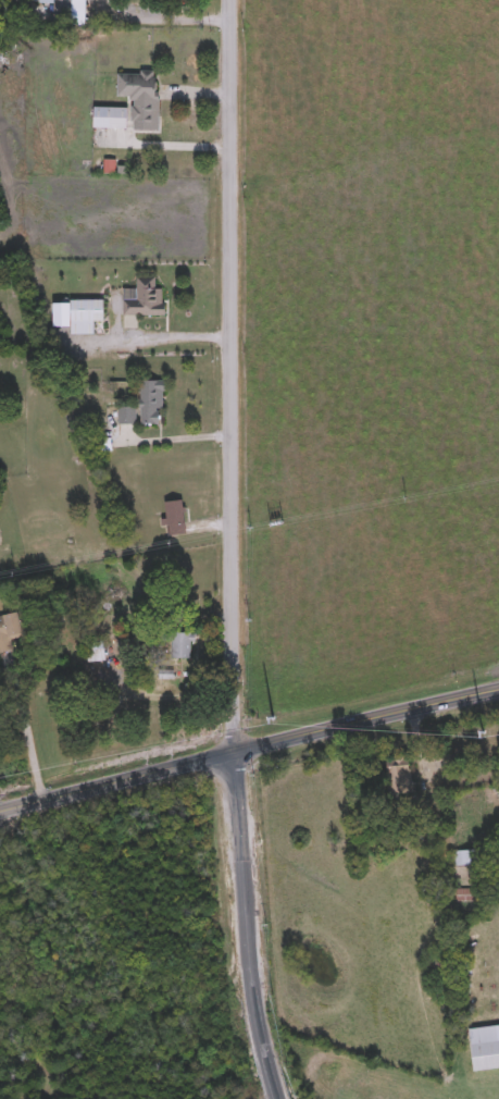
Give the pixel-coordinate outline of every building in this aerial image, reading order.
[(39,15),(39,0),(73,0),(73,15),(39,15)] [(116,99),(116,73),(158,73),(159,131),(132,131),(132,98),(116,99)] [(93,128),(93,109),(126,109),(126,128),(93,128)] [(137,291),(137,279),(155,279),(155,291),(165,291),(165,318),(123,318),(123,291),(137,291)] [(139,382),(162,382),(163,424),(140,425),(139,382)] [(118,409),(136,409),(136,424),(118,424),(118,409)] [(185,526),(166,527),(164,503),(183,502),(185,526)] [(14,651),(0,654),(0,617),(29,612),(35,637),(12,641),(14,651)] [(171,660),(171,633),(192,633),(192,660),(171,660)] [(88,665),(86,644),(103,642),(105,663),(88,665)] [(388,795),(386,758),(410,758),(411,795),(388,795)] [(473,851),(473,866),(454,866),(454,851),(473,851)] [(470,1029),(498,1026),(498,1070),(474,1073),(470,1029)]
